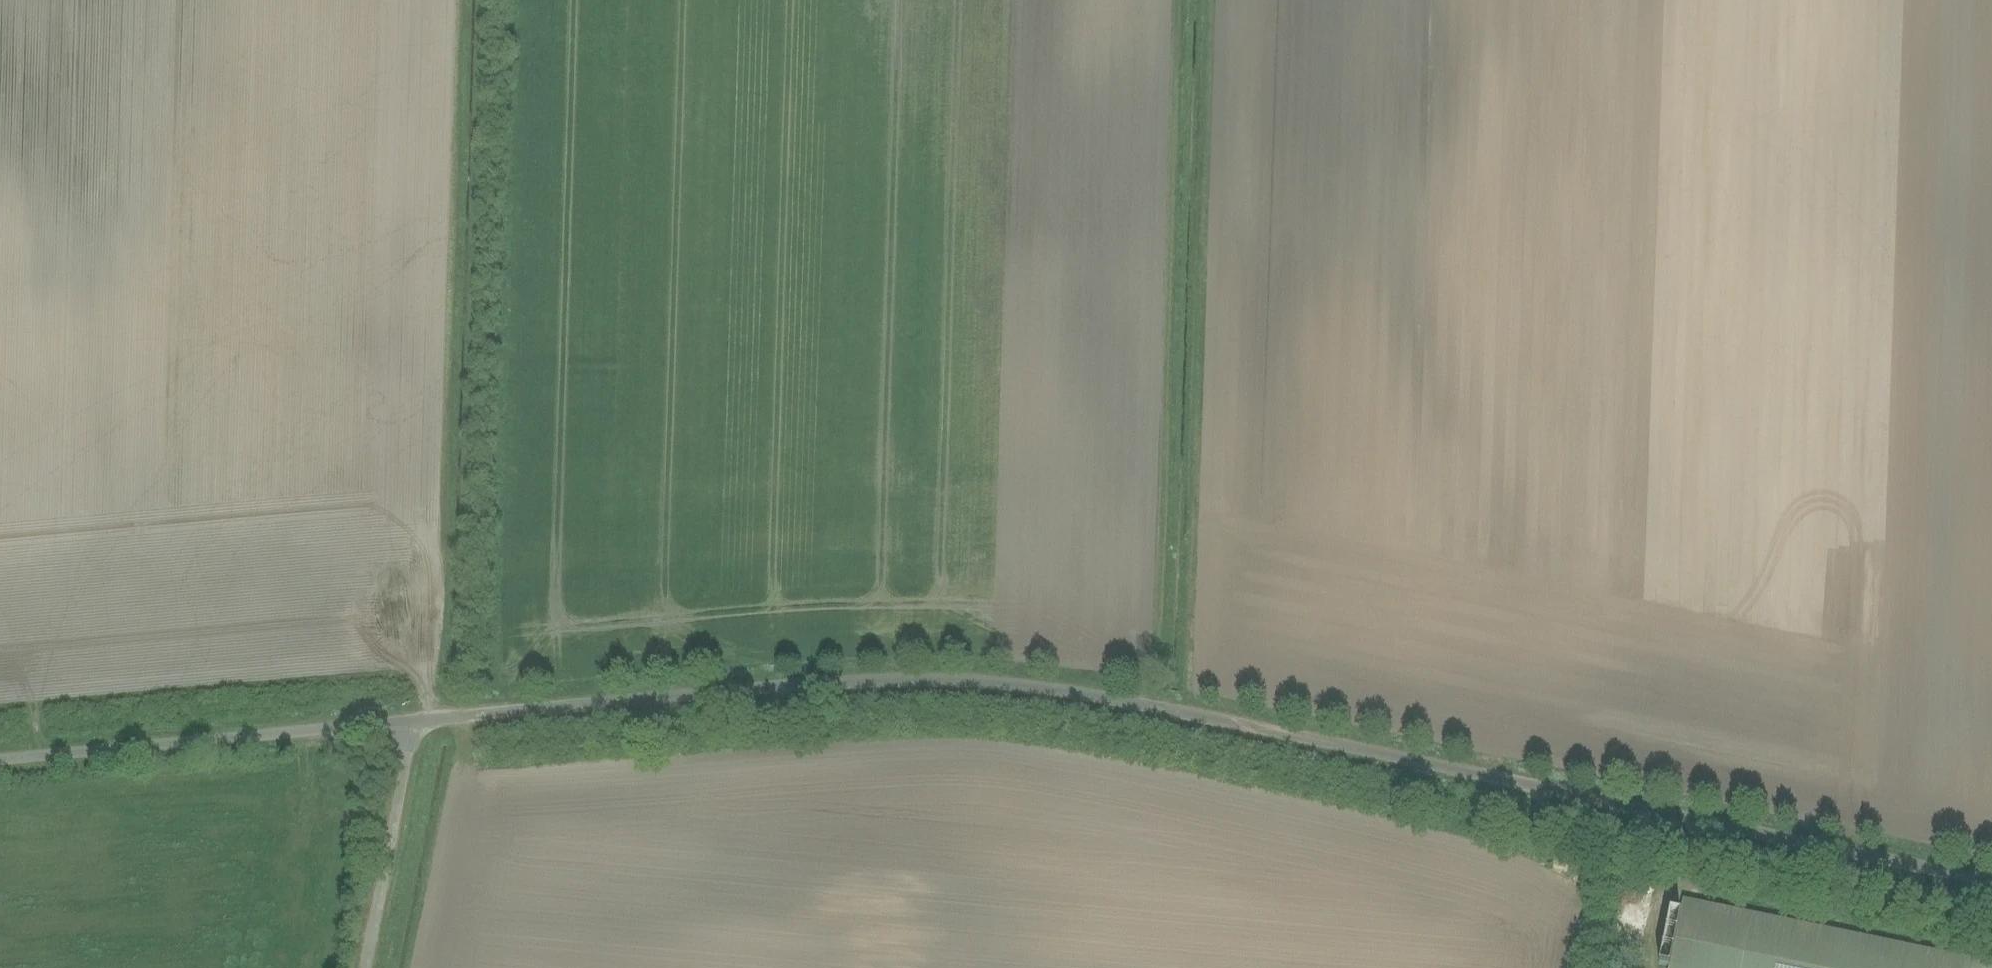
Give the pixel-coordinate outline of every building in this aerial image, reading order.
[(1668,967),(1991,967),(1991,959),(1682,898),(1668,967)]
